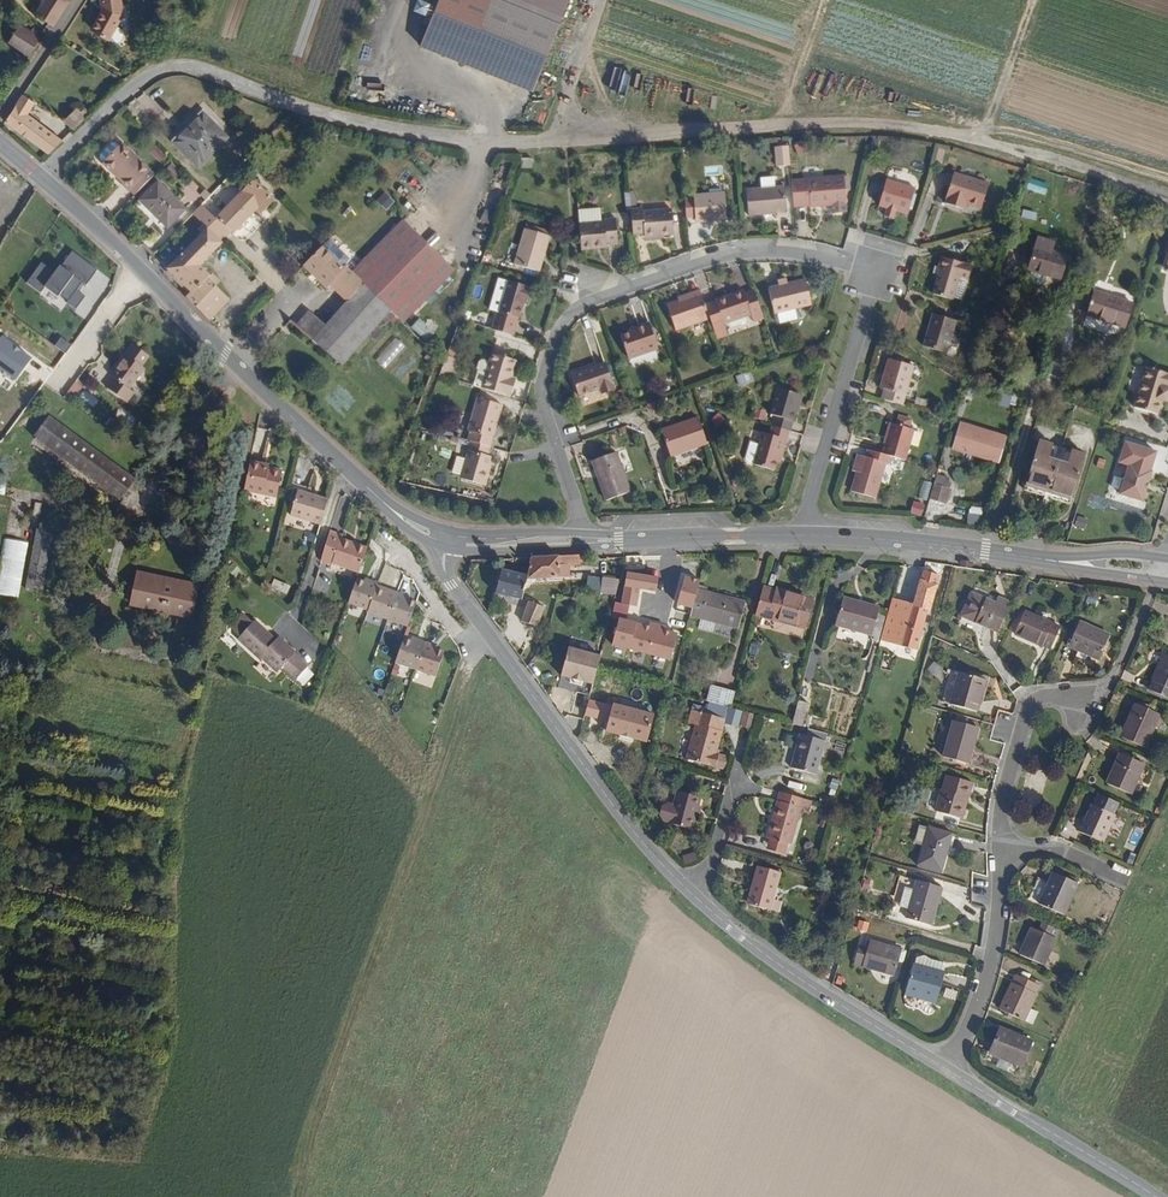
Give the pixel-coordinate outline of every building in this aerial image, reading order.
[(53,26),(69,0),(43,0),(34,14),(53,26)] [(120,22),(126,13),(128,0),(108,0),(107,2),(94,23),(111,34),(120,22)] [(532,89),(567,0),(436,0),(418,45),(532,89)] [(117,38),(124,38),(128,32),(126,26),(120,22),(111,34),(117,38)] [(7,44),(33,60),(45,41),(19,24),(7,44)] [(55,152),(68,138),(34,111),(40,102),(30,95),(14,121),(55,152)] [(66,121),(76,130),(89,117),(80,108),(66,121)] [(175,138),(200,160),(226,130),(201,108),(175,138)] [(130,195),(152,172),(121,143),(100,166),(130,195)] [(766,171),(779,170),(776,148),(763,150),(766,171)] [(164,166),(169,172),(176,165),(170,159),(164,166)] [(794,171),(792,175),(793,182),(814,179),(813,171),(810,169),(794,171)] [(256,203),(262,208),(276,193),(255,173),(240,188),(256,203)] [(169,222),(185,204),(157,177),(139,196),(154,210),(155,209),(169,222)] [(776,178),(762,177),(761,184),(776,186),(776,178)] [(785,212),(837,205),(833,177),(814,179),(793,182),(781,184),(785,212)] [(959,207),(974,212),(981,188),(944,177),(937,202),(940,203),(938,208),(957,213),(959,207)] [(200,188),(205,193),(210,188),(205,183),(200,188)] [(894,216),(904,218),(909,193),(878,186),(872,211),(883,213),(881,222),(892,224),(894,216)] [(229,224),(233,227),(256,203),(240,188),(217,212),(209,221),(222,232),(229,224)] [(363,197),(372,206),(379,199),(369,191),(363,197)] [(770,222),(779,221),(775,192),(738,197),(741,222),(769,219),(770,222)] [(202,199),(194,207),(209,221),(217,212),(202,199)] [(638,248),(666,244),(660,199),(633,203),(632,200),(619,201),(625,246),(637,245),(638,248)] [(689,233),(717,230),(714,202),(685,206),(689,233)] [(362,271),(417,322),(468,265),(413,215),(362,271)] [(213,268),(203,257),(225,235),(222,232),(209,221),(170,262),(196,286),(211,270),(213,268)] [(595,235),(595,233),(593,222),(568,225),(570,238),(595,235)] [(588,263),(607,261),(604,232),(595,233),(595,235),(570,238),(574,270),(588,268),(588,263)] [(1167,236),(1158,270),(1167,272),(1167,236)] [(521,240),(510,275),(528,280),(534,262),(539,264),(544,247),(521,240)] [(42,261),(27,282),(61,308),(67,300),(79,309),(88,296),(81,291),(98,268),(72,249),(56,271),(42,261)] [(1023,265),(1054,275),(1058,260),(1027,251),(1023,265)] [(387,332),(402,313),(357,270),(354,273),(332,252),(314,271),(336,292),(340,288),(366,313),(387,332)] [(926,294),(945,299),(953,277),(962,280),(966,268),(936,258),(931,270),(935,271),(931,281),(926,294)] [(528,280),(534,282),(539,264),(534,262),(528,280)] [(924,278),(931,281),(935,271),(931,270),(928,269),(924,278)] [(196,286),(192,291),(201,299),(219,279),(211,270),(196,286)] [(201,299),(216,313),(234,293),(219,279),(201,299)] [(778,283),(770,286),(772,292),(780,289),(778,283)] [(770,319),(803,307),(795,284),(780,289),(772,292),(762,295),(770,319)] [(495,288),(485,320),(494,323),(497,324),(507,292),(495,288)] [(1081,311),(1124,323),(1129,303),(1087,291),(1081,311)] [(514,328),(517,329),(526,298),(507,292),(497,324),(494,323),(489,340),(509,345),(514,328)] [(744,324),(743,321),(754,317),(746,297),(735,301),(735,299),(708,308),(717,333),(744,324)] [(669,337),(702,325),(693,299),(660,311),(669,337)] [(302,328),(320,342),(333,352),(347,335),(316,311),(302,328)] [(333,352),(355,369),(387,332),(366,313),(347,335),(333,352)] [(919,346),(941,353),(950,320),(928,314),(919,346)] [(34,355),(1,336),(0,337),(0,367),(20,378),(34,355)] [(621,368),(651,359),(645,339),(615,348),(621,368)] [(130,387),(143,370),(140,368),(150,354),(134,342),(124,355),(125,357),(113,374),(115,376),(107,387),(127,401),(135,391),(130,387)] [(884,402),(901,406),(912,367),(888,361),(880,390),(886,392),(884,402)] [(445,368),(436,365),(433,374),(441,377),(445,368)] [(509,408),(515,390),(512,389),(517,373),(490,365),(488,372),(479,399),(509,408)] [(1167,392),(1167,376),(1130,365),(1123,391),(1133,394),(1129,408),(1154,415),(1158,401),(1163,402),(1166,391),(1167,392)] [(475,381),(471,397),(479,399),(488,372),(482,370),(475,372),(473,381),(475,381)] [(429,385),(438,387),(441,377),(433,374),(429,385)] [(598,407),(611,403),(602,376),(569,387),(577,409),(597,402),(598,407)] [(82,385),(76,380),(70,387),(77,392),(82,385)] [(64,395),(71,400),(77,392),(70,387),(64,395)] [(766,425),(770,426),(768,434),(785,439),(796,402),(775,396),(766,425)] [(467,443),(465,452),(469,453),(483,457),(496,418),(474,411),(464,443),(467,443)] [(122,498),(137,476),(52,416),(37,438),(122,498)] [(913,422),(898,417),(896,425),(910,430),(913,422)] [(751,425),(760,428),(762,422),(753,419),(751,425)] [(890,457),(902,460),(912,430),(910,430),(896,425),(892,424),(881,455),(890,457)] [(951,448),(995,461),(1002,437),(958,424),(951,448)] [(668,465),(704,452),(694,425),(677,431),(679,435),(659,443),(668,465)] [(426,432),(414,429),(411,437),(423,441),(426,432)] [(658,438),(659,443),(679,435),(677,431),(658,438)] [(776,470),(781,452),(785,439),(768,434),(765,444),(758,441),(749,472),(772,479),(774,469),(776,470)] [(409,443),(421,447),(423,441),(411,437),(409,443)] [(1121,491),(1144,497),(1153,467),(1151,467),(1157,447),(1127,438),(1121,458),(1130,461),(1121,491)] [(1021,489),(1069,503),(1083,452),(1066,447),(1062,462),(1052,459),(1056,446),(1036,440),(1021,489)] [(850,494),(872,501),(884,465),(887,466),(890,457),(881,455),(869,452),(867,460),(862,458),(850,494)] [(479,495),(488,468),(480,466),(483,457),(469,453),(464,468),(459,484),(458,488),(479,495)] [(245,491),(279,497),(284,472),(265,469),(265,465),(251,462),(245,491)] [(605,510),(629,502),(616,462),(592,470),(605,510)] [(456,465),(451,481),(459,484),(464,468),(456,465)] [(928,498),(944,502),(948,488),(932,483),(928,498)] [(293,515),(325,521),(329,497),(297,491),(293,515)] [(972,506),(968,520),(981,524),(985,509),(972,506)] [(23,578),(43,581),(50,536),(31,533),(23,578)] [(334,563),(360,572),(368,549),(342,540),(343,538),(330,533),(321,561),(333,565),(334,563)] [(14,602),(24,543),(5,540),(0,566),(0,600),(14,602)] [(529,583),(558,586),(560,574),(586,574),(588,566),(533,566),(529,583)] [(141,602),(201,612),(206,579),(146,569),(141,602)] [(616,624),(635,630),(643,601),(654,604),(660,585),(630,576),(616,624)] [(523,606),(525,595),(529,583),(502,577),(496,599),(523,606)] [(881,640),(921,650),(929,615),(936,612),(943,582),(925,578),(919,604),(892,598),(891,602),(882,634),(881,640)] [(368,613),(411,627),(419,603),(407,599),(408,596),(390,590),(389,593),(377,589),(379,583),(369,580),(368,584),(357,581),(350,603),(369,610),(368,613)] [(585,594),(600,597),(603,584),(589,581),(585,594)] [(600,597),(618,601),(621,588),(603,584),(600,597)] [(853,594),(846,626),(882,634),(891,602),(853,594)] [(959,615),(997,629),(1004,611),(995,607),(967,596),(959,615)] [(718,631),(741,636),(748,609),(699,597),(691,625),(703,628),(718,631)] [(758,630),(811,642),(818,612),(766,600),(758,630)] [(1007,603),(998,600),(995,607),(1004,611),(1007,603)] [(1013,627),(1052,642),(1061,619),(1026,606),(1025,611),(1020,609),(1013,627)] [(524,628),(540,632),(545,612),(529,608),(524,628)] [(1069,637),(1103,651),(1112,626),(1078,613),(1069,637)] [(295,656),(297,654),(282,640),(279,643),(255,621),(253,624),(243,615),(230,630),(239,639),(236,641),(259,662),(261,660),(278,675),(282,671),(296,683),(309,668),(295,656)] [(701,637),(716,640),(718,631),(703,628),(701,637)] [(418,671),(428,644),(407,635),(397,663),(418,671)] [(418,671),(439,677),(448,651),(428,644),(418,671)] [(1167,694),(1167,693),(1167,653),(1158,648),(1147,676),(1152,678),(1149,686),(1167,694)] [(596,693),(601,670),(603,664),(572,656),(565,685),(574,687),(586,690),(596,693)] [(934,694),(962,702),(971,667),(944,659),(934,694)] [(703,707),(712,709),(716,694),(706,692),(703,707)] [(712,709),(737,715),(741,700),(716,694),(712,709)] [(1118,729),(1140,738),(1153,706),(1131,697),(1118,729)] [(631,743),(647,748),(655,722),(612,709),(604,736),(617,739),(631,743)] [(796,729),(807,732),(812,714),(801,712),(796,729)] [(723,760),(720,759),(730,725),(697,715),(693,728),(700,731),(690,764),(719,772),(723,760)] [(938,750),(968,759),(978,723),(948,715),(938,750)] [(1048,729),(1055,732),(1058,723),(1052,720),(1048,729)] [(615,746),(629,750),(631,743),(617,739),(615,746)] [(793,771),(819,779),(829,747),(803,740),(793,771)] [(1103,777),(1127,786),(1139,756),(1115,746),(1103,777)] [(937,809),(963,816),(974,780),(948,772),(937,809)] [(787,844),(793,845),(806,802),(784,797),(772,839),(787,844)] [(672,831),(695,838),(704,807),(681,800),(677,812),(669,810),(664,827),(672,829),(672,831)] [(1078,829),(1101,839),(1112,811),(1089,802),(1083,818),(1079,819),(1076,826),(1078,829)] [(918,844),(927,846),(932,830),(923,828),(918,844)] [(922,863),(941,869),(951,833),(932,828),(932,830),(927,846),(922,863)] [(768,850),(784,855),(787,844),(772,839),(768,850)] [(1039,902),(1064,912),(1077,879),(1052,869),(1039,902)] [(896,908),(923,916),(934,879),(907,871),(904,882),(899,898),(896,908)] [(751,908),(773,914),(783,878),(762,872),(751,908)] [(890,896),(899,898),(904,882),(895,879),(890,896)] [(1018,951),(1045,962),(1060,925),(1041,918),(1038,924),(1030,921),(1018,951)] [(854,959),(897,971),(904,947),(861,935),(854,959)] [(923,951),(916,953),(914,960),(944,968),(947,958),(923,951)] [(919,995),(939,1001),(948,969),(944,968),(914,960),(907,983),(922,987),(919,995)] [(1035,1007),(1026,1003),(1035,980),(1013,971),(999,1006),(1031,1019),(1035,1007)] [(905,991),(919,995),(922,987),(907,983),(905,991)] [(991,1052),(1023,1065),(1034,1037),(1002,1024),(991,1052)]
